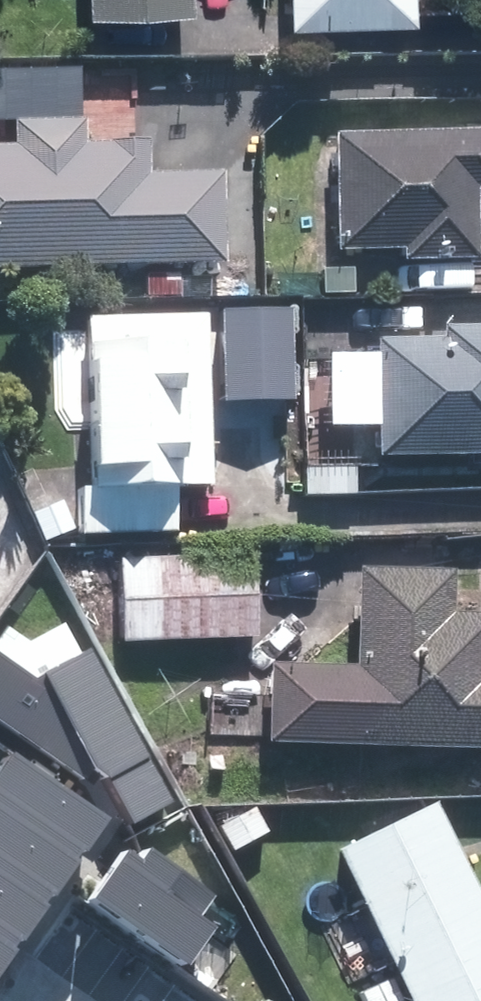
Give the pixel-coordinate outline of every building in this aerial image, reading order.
[(94,18),(194,17),(194,0),(94,0),(94,18)] [(296,22),(416,21),(416,0),(296,0),(296,22)] [(478,135),(350,137),(351,245),(480,244),(478,135)] [(0,153),(0,261),(225,258),(224,188),(149,188),(149,151),(0,153)] [(226,309),(227,400),(293,399),(292,308),(226,309)] [(207,316),(96,319),(102,528),(177,526),(175,483),(212,482),(207,316)] [(388,338),(389,452),(480,451),(480,326),(447,326),(447,338),(388,338)] [(245,558),(126,561),(128,635),(247,632),(245,558)] [(373,570),(368,674),(277,670),(275,736),(480,744),(480,639),(451,638),(454,573),(373,570)] [(95,766),(122,816),(168,791),(84,638),(38,663),(48,682),(0,649),(0,718),(88,777),(95,766)] [(62,861),(93,816),(0,752),(0,818),(62,861)] [(348,851),(417,1000),(480,1000),(480,886),(445,807),(348,851)] [(31,906),(62,861),(0,818),(0,884),(31,906)] [(126,834),(81,899),(172,961),(217,897),(126,834)] [(31,906),(0,884),(0,950),(31,906)]
